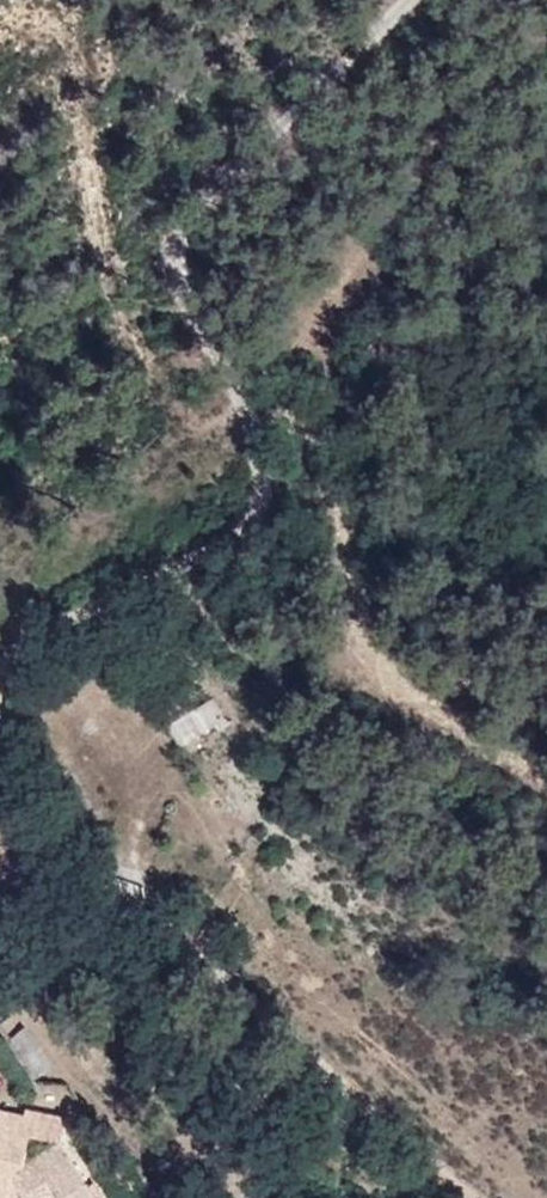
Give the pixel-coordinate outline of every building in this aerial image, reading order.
[(217,703),(167,719),(175,744),(225,728),(217,703)] [(0,1110),(0,1197),(95,1197),(69,1151),(68,1118),(0,1110)]
